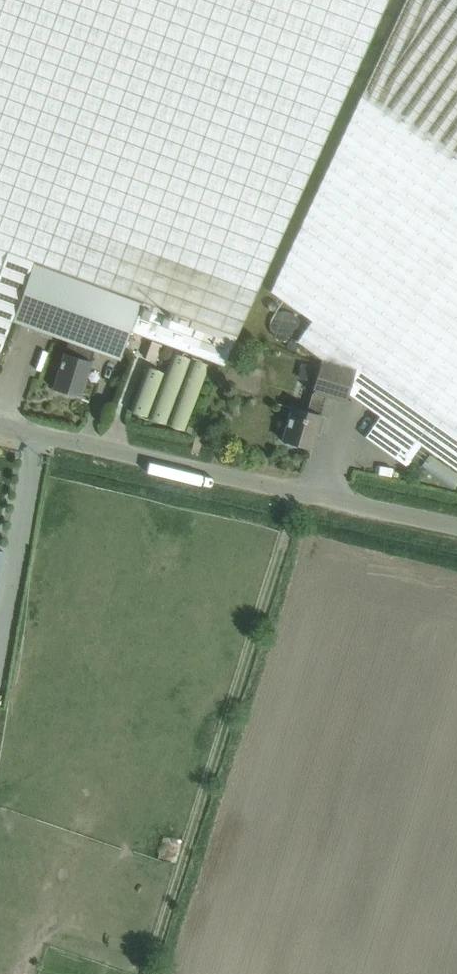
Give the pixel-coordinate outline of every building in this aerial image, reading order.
[(11,321),(68,341),(53,388),(79,396),(93,351),(119,360),(130,331),(224,366),(386,0),(0,0),(0,350),(11,321)] [(271,292),(312,321),(297,340),(321,359),(306,412),(292,408),(282,442),(312,451),(322,415),(320,415),(325,398),(347,404),(349,395),(379,416),(364,436),(406,466),(420,445),(456,470),(456,0),(405,0),(271,292)] [(433,460),(426,473),(456,490),(456,473),(433,460)]
